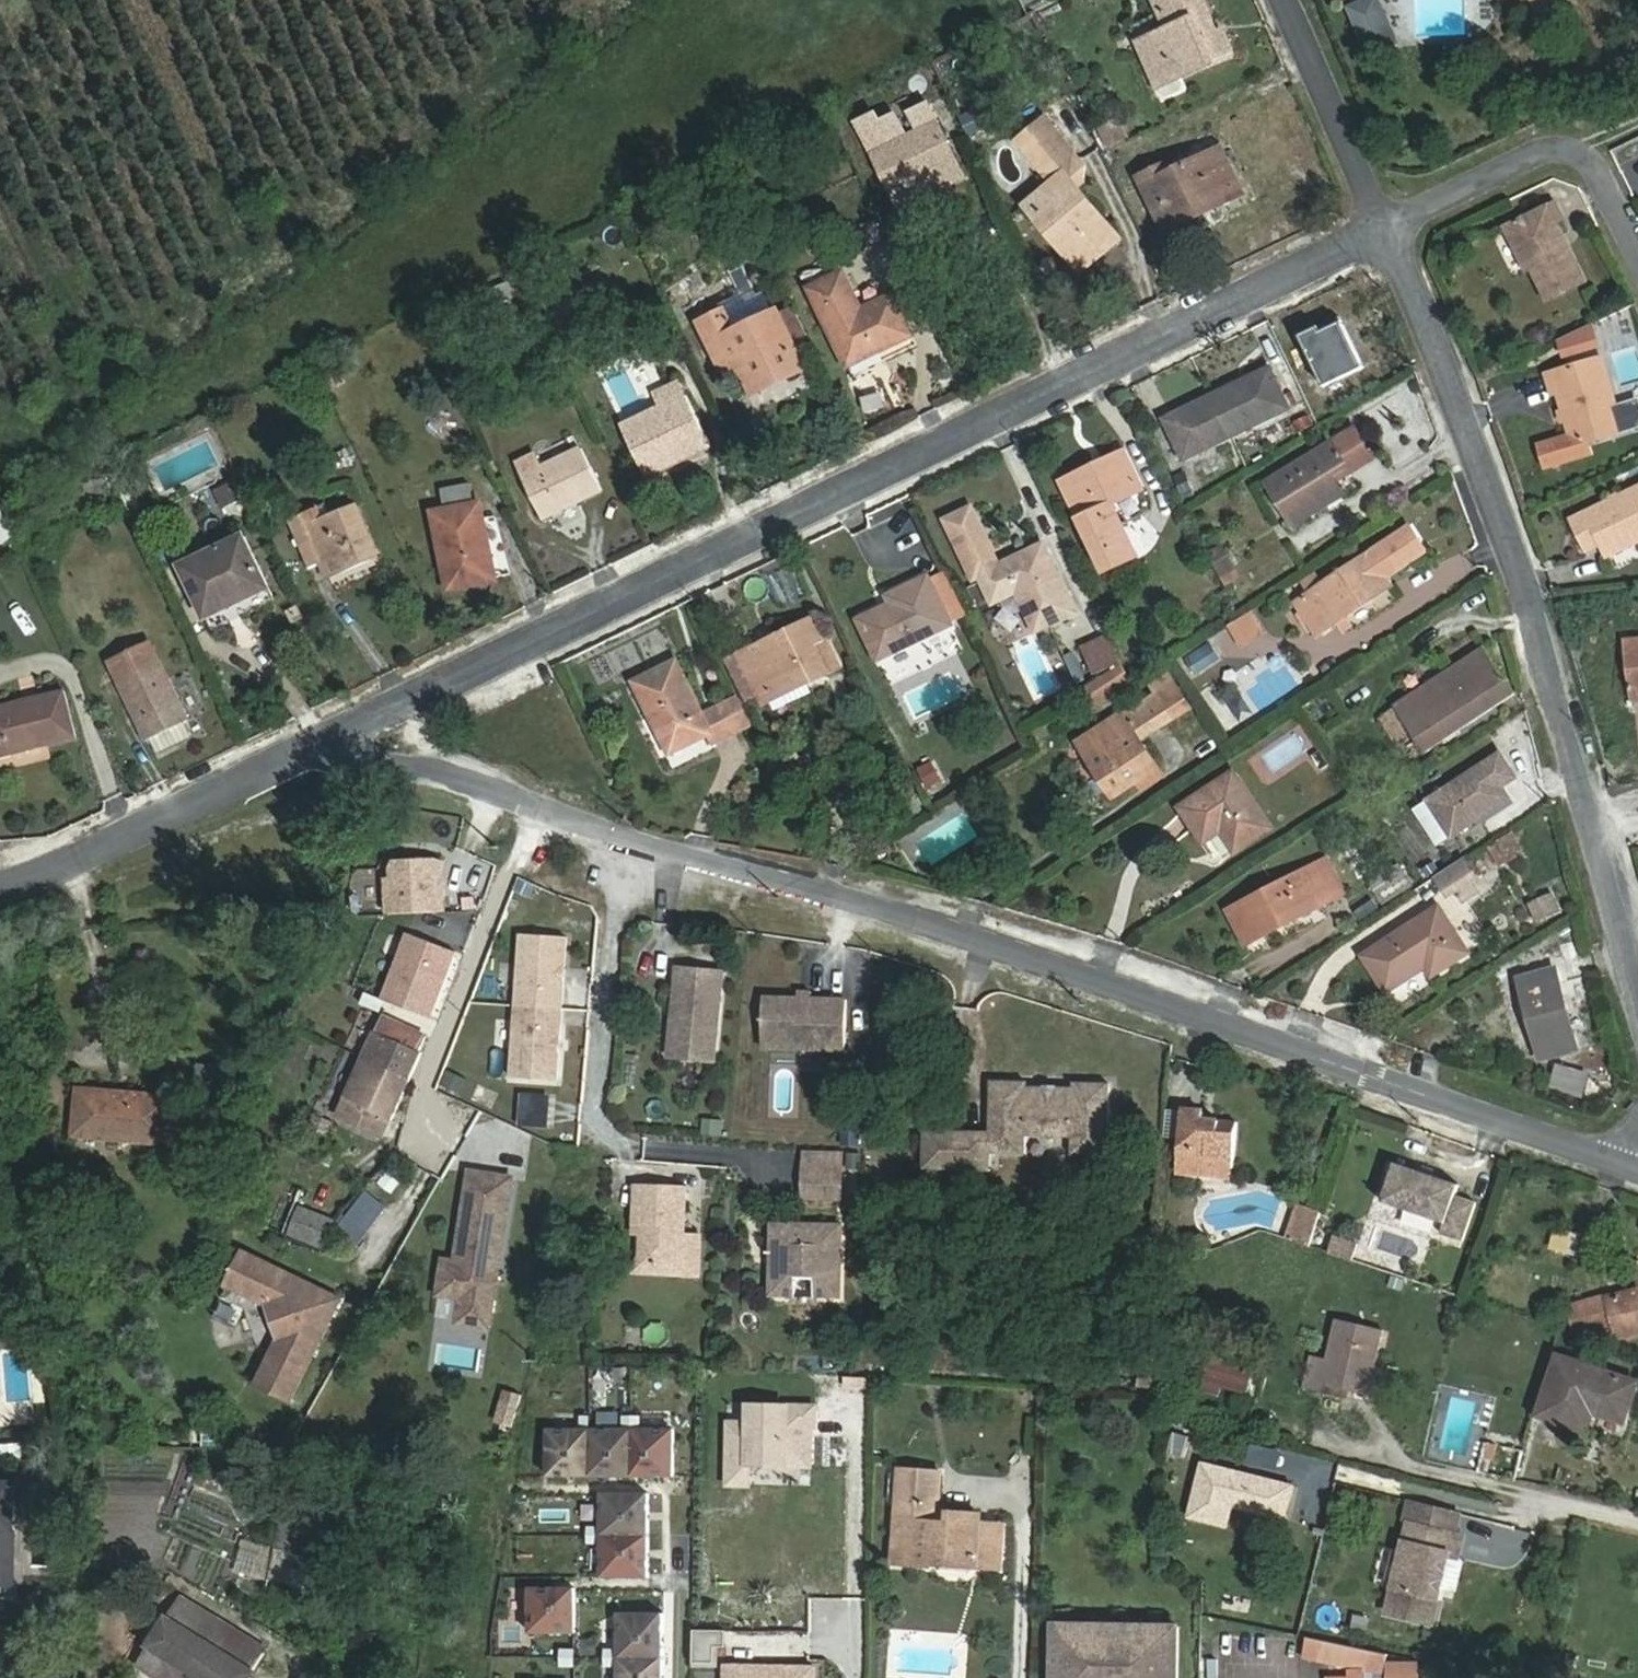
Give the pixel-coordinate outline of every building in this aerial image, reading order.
[(1211,23),(1201,0),(1162,0),(1157,2),(1165,21),(1170,19),(1174,29),(1140,44),(1159,87),(1232,55),(1217,21),(1211,23)] [(1344,6),(1368,59),(1399,45),(1380,0),(1357,0),(1344,6)] [(876,116),(859,124),(898,205),(961,174),(928,106),(912,114),(921,133),(891,147),(876,116)] [(1018,142),(1053,184),(1026,206),(1056,243),(1063,238),(1087,267),(1121,239),(1078,188),(1085,183),(1086,167),(1045,119),(1018,142)] [(1240,190),(1221,149),(1171,172),(1168,165),(1141,178),(1167,233),(1203,216),(1200,209),(1240,190)] [(1506,228),(1528,272),(1533,269),(1548,301),(1585,283),(1556,224),(1563,221),(1555,204),(1506,228)] [(810,289),(848,368),(913,336),(893,296),(861,312),(843,273),(810,289)] [(736,332),(727,314),(726,310),(700,323),(724,371),(739,364),(753,395),(804,371),(776,312),(736,332)] [(1317,327),(1298,336),(1322,385),(1361,367),(1339,322),(1319,332),(1317,327)] [(1602,360),(1548,376),(1553,394),(1559,392),(1575,445),(1624,431),(1602,360)] [(1270,371),(1166,419),(1185,459),(1288,411),(1270,371)] [(711,447),(687,396),(661,409),(622,428),(646,478),(711,447)] [(1308,417),(1296,423),(1300,431),(1312,425),(1308,417)] [(1356,430),(1268,483),(1285,512),(1319,491),(1328,504),(1344,494),(1336,481),(1373,458),(1356,430)] [(537,456),(517,465),(543,519),(602,491),(582,450),(543,469),(537,456)] [(1094,466),(1062,482),(1106,574),(1139,558),(1114,506),(1143,492),(1127,458),(1097,472),(1094,466)] [(102,472),(79,480),(88,504),(111,496),(102,472)] [(469,483),(439,489),(443,507),(472,501),(469,483)] [(233,485),(216,493),(222,507),(239,499),(233,485)] [(1573,519),(1588,550),(1599,545),(1605,557),(1637,542),(1637,489),(1573,519)] [(426,510),(443,594),(497,583),(480,499),(472,501),(443,507),(426,510)] [(319,508),(289,520),(309,569),(323,563),(329,577),(376,558),(355,507),(323,520),(319,508)] [(974,579),(980,576),(994,604),(1016,592),(1036,633),(1077,613),(1043,545),(999,566),(970,509),(945,522),(974,579)] [(14,538),(0,510),(0,545),(14,538)] [(1411,528),(1295,604),(1316,636),(1392,587),(1386,578),(1426,552),(1411,528)] [(182,566),(207,618),(269,589),(244,536),(182,566)] [(1217,565),(1230,585),(1243,577),(1231,556),(1217,565)] [(967,618),(947,574),(930,582),(951,626),(967,618)] [(894,604),(858,622),(876,661),(951,626),(930,582),(928,579),(890,597),(894,604)] [(742,654),(762,696),(820,668),(823,675),(838,668),(814,619),(742,654)] [(1084,647),(1096,675),(1124,662),(1111,634),(1084,647)] [(1625,642),(1632,700),(1637,700),(1637,640),(1625,642)] [(111,662),(149,741),(151,740),(158,754),(192,738),(185,723),(189,721),(150,643),(111,662)] [(1210,647),(1186,662),(1195,676),(1219,661),(1210,647)] [(1485,648),(1381,717),(1398,743),(1412,733),(1425,753),(1515,693),(1485,648)] [(666,758),(713,735),(702,711),(675,658),(628,681),(666,758)] [(1124,663),(1084,689),(1096,707),(1134,682),(1124,663)] [(80,740),(68,690),(0,706),(0,760),(80,740)] [(1158,693),(1079,744),(1113,797),(1138,781),(1143,789),(1163,776),(1140,740),(1174,719),(1158,693)] [(752,727),(736,695),(702,711),(713,735),(717,744),(752,727)] [(1242,697),(1228,706),(1240,724),(1254,715),(1242,697)] [(1428,802),(1452,839),(1510,801),(1503,789),(1517,780),(1501,755),(1428,802)] [(929,789),(944,781),(933,760),(918,767),(929,789)] [(1236,772),(1181,808),(1204,843),(1223,831),(1236,851),(1272,828),(1236,772)] [(1510,834),(1489,848),(1501,866),(1522,853),(1510,834)] [(1370,874),(1355,844),(1326,860),(1341,889),(1370,874)] [(385,874),(386,912),(448,910),(446,859),(438,856),(394,858),(385,874)] [(1326,860),(1229,910),(1248,945),(1344,895),(1341,889),(1326,860)] [(1465,860),(1437,878),(1448,895),(1457,889),(1465,901),(1479,893),(1470,880),(1476,877),(1465,860)] [(1412,886),(1399,866),(1371,883),(1384,904),(1412,886)] [(1536,924),(1564,916),(1557,894),(1529,902),(1536,924)] [(1440,909),(1365,957),(1387,992),(1427,967),(1432,975),(1468,952),(1440,909)] [(459,951),(407,931),(382,997),(434,1017),(459,951)] [(568,936),(523,933),(516,1005),(562,1008),(568,936)] [(723,973),(679,969),(671,1057),(714,1061),(723,973)] [(1556,970),(1518,980),(1541,1060),(1579,1049),(1556,970)] [(798,999),(764,999),(763,1049),(846,1051),(847,1000),(812,1000),(798,999)] [(562,1008),(516,1005),(510,1076),(556,1080),(562,1008)] [(363,1060),(410,1081),(423,1053),(418,1051),(424,1038),(381,1019),(363,1060)] [(338,1113),(385,1135),(410,1081),(363,1060),(338,1113)] [(197,1065),(195,1096),(232,1099),(235,1069),(197,1065)] [(1593,1077),(1558,1066),(1552,1087),(1595,1100),(1600,1084),(1611,1087),(1615,1075),(1595,1069),(1593,1077)] [(1028,1083),(992,1083),(991,1153),(1026,1153),(1026,1136),(1074,1137),(1074,1154),(1109,1155),(1110,1085),(1075,1084),(1075,1088),(1052,1087),(1027,1087),(1028,1083)] [(80,1091),(76,1135),(168,1143),(172,1100),(80,1091)] [(551,1093),(522,1091),(520,1124),(549,1126),(551,1093)] [(1205,1112),(1186,1110),(1180,1176),(1216,1179),(1217,1171),(1233,1172),(1237,1123),(1204,1120),(1205,1112)] [(719,1122),(704,1121),(703,1134),(718,1135),(719,1122)] [(1459,1185),(1396,1164),(1383,1203),(1445,1224),(1441,1234),(1463,1242),(1476,1203),(1455,1196),(1459,1185)] [(380,1184),(394,1194),(406,1177),(392,1167),(380,1184)] [(442,1255),(436,1296),(460,1300),(456,1324),(493,1330),(518,1174),(468,1167),(454,1257),(442,1255)] [(842,1173),(804,1172),(803,1199),(842,1200),(842,1173)] [(687,1188),(637,1186),(635,1224),(644,1225),(644,1235),(643,1253),(656,1267),(683,1269),(683,1275),(700,1276),(701,1236),(685,1235),(687,1188)] [(1299,1205),(1287,1239),(1310,1247),(1322,1213),(1299,1205)] [(332,1219),(297,1206),(286,1234),(321,1247),(332,1219)] [(644,1225),(635,1224),(635,1234),(644,1235),(644,1225)] [(841,1227),(774,1226),(772,1295),(796,1295),(796,1283),(800,1279),(812,1279),(816,1283),(815,1296),(839,1296),(841,1227)] [(1554,1229),(1549,1250),(1577,1257),(1583,1236),(1554,1229)] [(1353,1256),(1357,1240),(1335,1235),(1331,1251),(1353,1256)] [(243,1247),(224,1285),(261,1304),(266,1302),(278,1340),(275,1341),(254,1384),(293,1404),(346,1297),(243,1247)] [(1608,1298),(1617,1337),(1637,1332),(1637,1290),(1608,1298)] [(1383,1330),(1338,1320),(1329,1360),(1313,1356),(1305,1389),(1322,1393),(1324,1384),(1368,1394),(1383,1330)] [(1210,1355),(1204,1389),(1249,1397),(1255,1363),(1210,1355)] [(1141,1384),(1160,1388),(1165,1361),(1146,1357),(1141,1384)] [(1636,1384),(1559,1358),(1541,1415),(1573,1425),(1579,1408),(1624,1422),(1636,1384)] [(519,1415),(525,1392),(508,1387),(502,1411),(519,1415)] [(726,1487),(753,1487),(754,1467),(814,1468),(815,1428),(819,1428),(820,1402),(747,1401),(747,1419),(727,1419),(726,1487)] [(591,1427),(549,1428),(549,1477),(591,1476),(591,1427)] [(634,1427),(591,1427),(591,1476),(634,1476),(634,1427)] [(676,1427),(634,1427),(634,1476),(677,1476),(676,1427)] [(1478,1473),(1516,1482),(1517,1476),(1527,1441),(1489,1432),(1478,1473)] [(62,1465),(32,1464),(31,1488),(61,1489),(62,1465)] [(1000,1553),(1002,1526),(980,1525),(981,1517),(950,1515),(949,1524),(936,1523),(940,1474),(902,1472),(895,1562),(933,1565),(933,1563),(977,1567),(978,1551),(1000,1553)] [(0,1479),(0,1587),(16,1587),(19,1479),(0,1479)] [(651,1492),(601,1492),(601,1535),(651,1535),(651,1492)] [(1409,1522),(1457,1534),(1461,1516),(1409,1503),(1405,1521),(1409,1522)] [(287,1512),(278,1549),(323,1560),(332,1523),(287,1512)] [(1457,1534),(1409,1522),(1387,1612),(1434,1624),(1440,1600),(1434,1599),(1436,1590),(1442,1591),(1451,1557),(1459,1559),(1465,1536),(1457,1534)] [(651,1535),(601,1535),(601,1578),(651,1578),(651,1535)] [(577,1587),(531,1586),(531,1633),(577,1633),(577,1587)] [(174,1617),(189,1626),(167,1660),(152,1651),(143,1665),(162,1677),(248,1677),(264,1654),(184,1602),(174,1617)] [(665,1613),(619,1613),(618,1659),(665,1659),(665,1613)] [(1185,1623),(1054,1621),(1054,1677),(1184,1677),(1185,1623)] [(1389,1655),(1308,1638),(1304,1658),(1384,1675),(1389,1655)] [(618,1659),(619,1677),(665,1677),(665,1659),(618,1659)] [(819,1664),(724,1663),(723,1677),(818,1677),(819,1664)]
